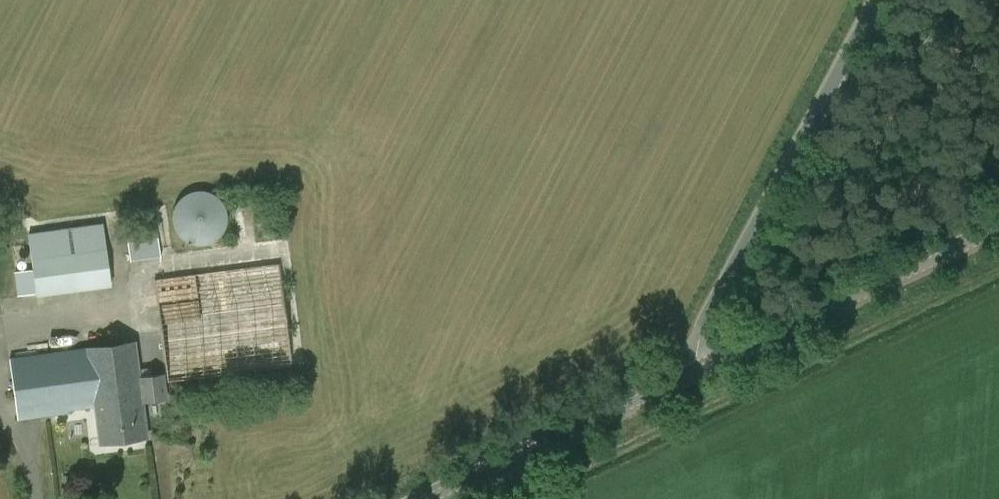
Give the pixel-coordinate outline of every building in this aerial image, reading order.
[(212,187),(168,201),(183,247),(227,233),(212,187)] [(130,259),(161,255),(156,223),(126,227),(130,259)] [(17,296),(36,293),(37,296),(112,286),(102,224),(29,234),(33,269),(14,272),(17,296)] [(152,277),(166,385),(294,368),(280,261),(152,277)] [(95,406),(100,442),(100,443),(147,437),(143,401),(167,398),(164,374),(139,378),(134,342),(86,349),(86,348),(9,358),(18,419),(68,412),(68,409),(95,406)]
